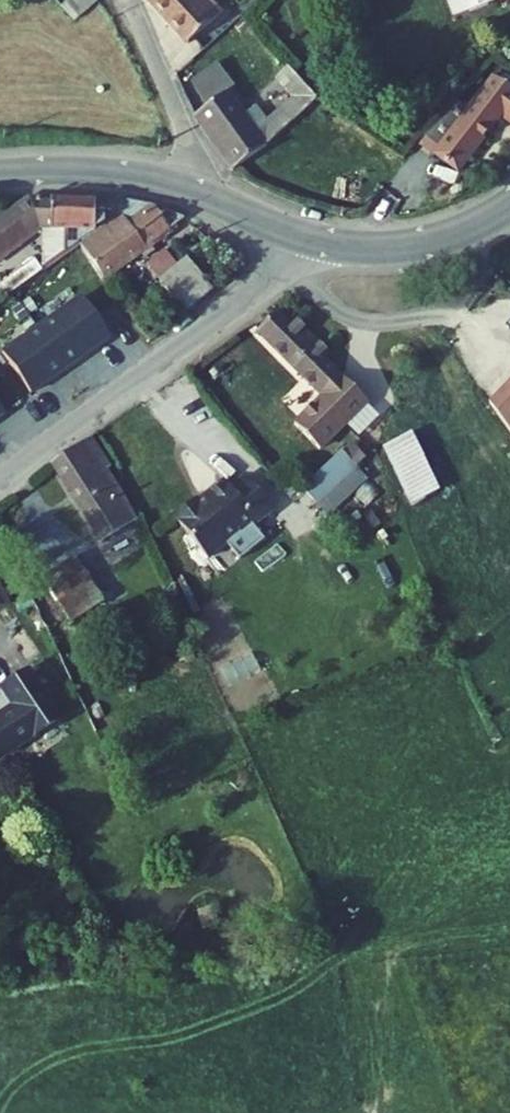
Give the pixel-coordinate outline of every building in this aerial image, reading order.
[(59,6),(73,24),(97,4),(93,0),(67,0),(59,6)] [(191,42),(211,23),(218,9),(210,0),(155,0),(191,42)] [(218,9),(222,0),(210,0),(218,9)] [(461,15),(500,0),(456,0),(461,15)] [(201,69),(187,73),(193,93),(208,89),(201,69)] [(248,114),(232,91),(196,116),(234,172),(317,101),(290,69),(278,79),(294,99),(268,117),(260,106),(248,114)] [(459,177),(503,119),(509,124),(509,90),(496,80),(478,101),(481,103),(454,137),(440,126),(419,148),(459,177)] [(478,101),(470,94),(440,126),(454,137),(481,103),(478,101)] [(81,245),(121,216),(125,217),(126,206),(33,198),(10,216),(2,205),(0,207),(0,259),(37,233),(40,237),(72,233),(77,238),(71,242),(76,249),(81,245)] [(81,245),(83,248),(107,283),(150,254),(148,250),(182,223),(126,206),(125,217),(121,216),(81,245)] [(12,291),(45,268),(38,259),(5,281),(12,291)] [(162,281),(190,319),(217,295),(187,259),(162,281)] [(91,301),(10,356),(38,397),(119,341),(91,301)] [(263,337),(326,400),(298,426),(324,453),(373,408),(328,363),(333,358),(303,324),(295,330),(283,317),(263,337)] [(494,411),(509,433),(509,395),(494,411)] [(11,416),(0,399),(0,423),(11,416)] [(412,510),(431,502),(437,499),(412,440),(387,451),(412,510)] [(59,466),(109,543),(142,521),(91,443),(59,466)] [(356,458),(314,492),(328,509),(370,475),(356,458)] [(195,494),(173,512),(207,554),(229,535),(232,538),(253,521),(272,505),(244,473),(230,484),(225,478),(199,498),(195,494)] [(259,528),(253,521),(232,538),(238,545),(259,528)] [(52,579),(74,621),(109,602),(85,561),(52,579)] [(15,606),(0,572),(0,613),(15,606)] [(5,761),(67,724),(40,676),(13,690),(22,707),(0,721),(0,753),(5,761)]
